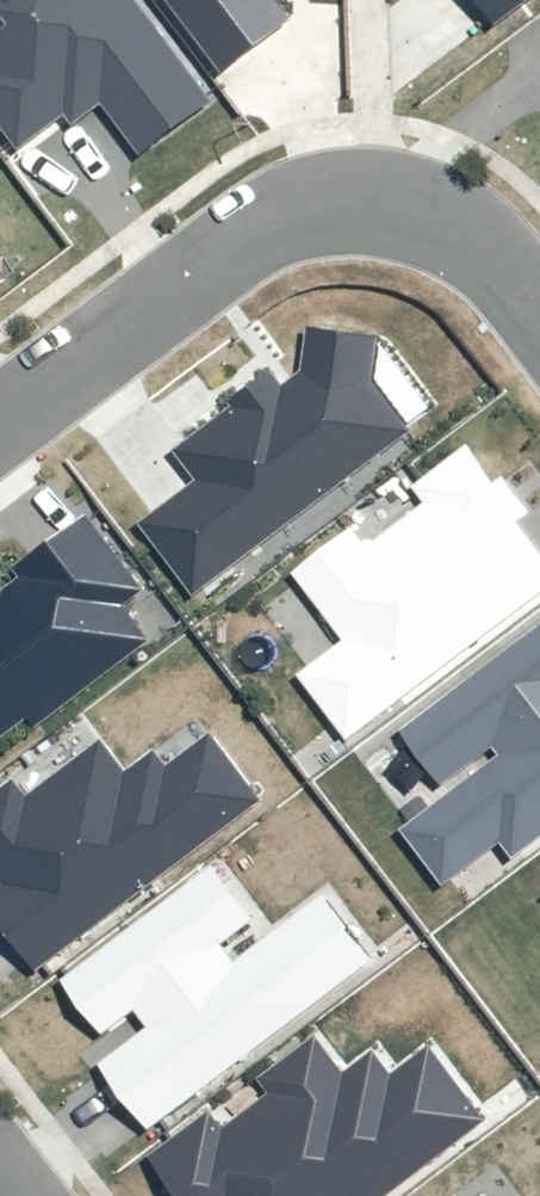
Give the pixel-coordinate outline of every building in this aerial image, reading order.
[(233,101),(156,0),(0,0),(0,108),(28,145),(74,112),(86,128),(111,108),(151,162),(233,101)] [(234,65),(299,16),(287,0),(185,0),(234,65)] [(506,26),(539,0),(486,0),(506,26)] [(199,479),(142,523),(198,597),(416,431),(379,384),(385,333),(315,325),(310,368),(296,379),(281,360),(172,444),(199,479)] [(357,738),(539,599),(539,546),(522,521),(533,513),(477,439),(418,484),(431,501),(375,544),(361,527),(304,570),(355,638),(308,674),(357,738)] [(37,719),(45,729),(161,641),(135,607),(157,591),(95,509),(19,566),(26,575),(13,585),(1,569),(0,570),(0,747),(37,719)] [(413,830),(453,883),(508,842),(522,860),(539,846),(539,628),(407,728),(449,784),(503,743),(512,755),(413,830)] [(0,796),(0,868),(12,883),(0,892),(0,910),(46,972),(273,802),(219,730),(175,763),(163,747),(135,768),(111,737),(35,795),(23,779),(0,796)] [(106,1062),(157,1129),(388,958),(338,891),(245,961),(233,946),(267,921),(228,868),(73,982),(110,1031),(145,1006),(158,1024),(106,1062)] [(216,1110),(157,1154),(188,1195),(391,1195),(494,1118),(439,1045),(403,1073),(381,1045),(352,1067),(326,1032),(269,1075),(281,1091),(230,1129),(216,1110)]
